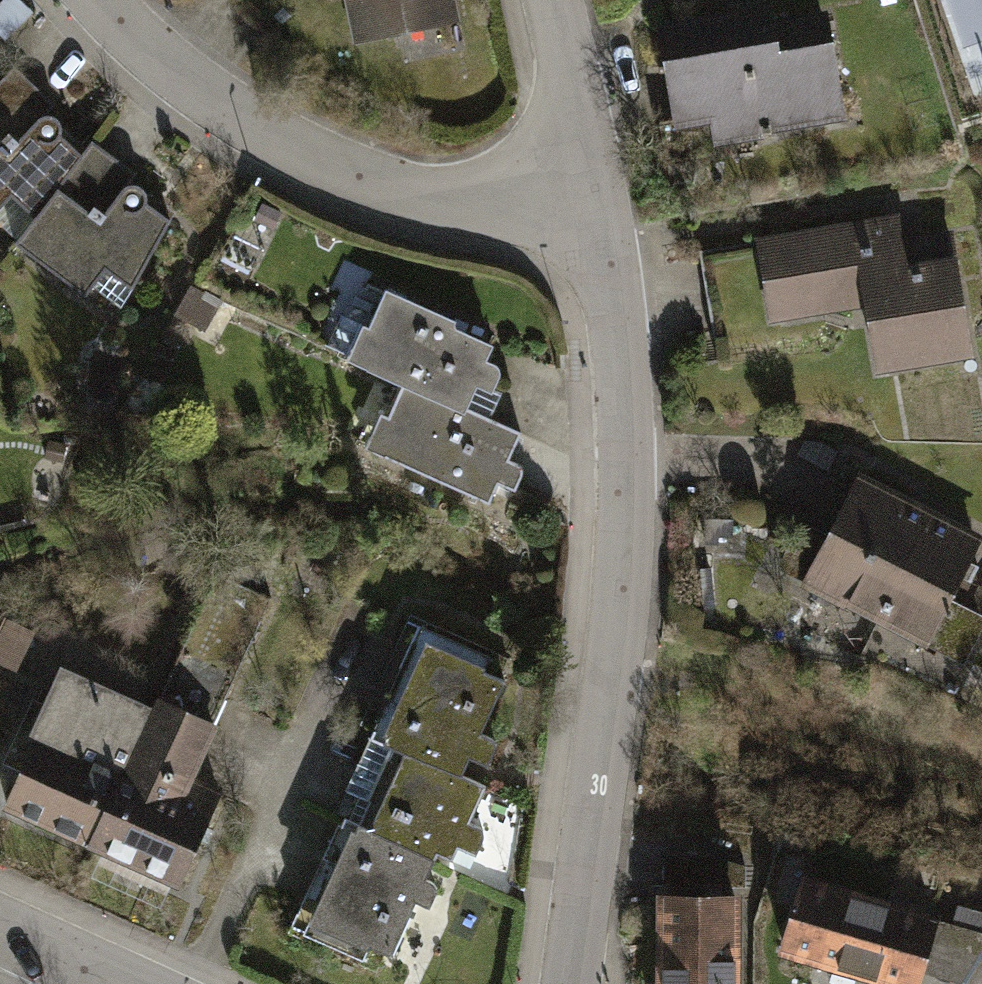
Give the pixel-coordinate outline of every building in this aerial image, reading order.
[(21,0),(4,0),(0,4),(0,32),(9,40),(35,13),(21,0)] [(359,43),(456,24),(451,0),(350,0),(359,43)] [(830,11),(778,19),(775,0),(744,0),(729,2),(730,9),(661,20),(678,124),(715,119),(718,140),(847,120),(830,11)] [(0,87),(0,207),(8,199),(32,222),(79,160),(59,140),(63,135),(7,80),(0,87)] [(152,207),(83,154),(79,160),(32,222),(14,246),(82,298),(102,273),(129,293),(175,233),(148,212),(152,207)] [(901,215),(758,234),(770,319),(868,305),(877,369),(972,356),(955,230),(904,237),(901,215)] [(368,321),(353,354),(409,380),(467,407),(479,382),(494,389),(503,369),(488,361),(496,346),(456,327),(459,322),(391,290),(375,325),(368,321)] [(384,416),(369,447),(491,504),(501,484),(516,491),(525,471),(510,463),(524,434),(467,407),(409,380),(390,419),(384,416)] [(860,475),(805,581),(880,620),(935,514),(860,475)] [(935,514),(880,620),(972,667),(981,646),(981,603),(959,591),(981,547),(981,538),(935,514)] [(221,556),(153,701),(212,728),(280,584),(221,556)] [(7,616),(0,633),(0,677),(12,682),(35,627),(7,616)] [(370,740),(379,744),(458,780),(469,757),(485,764),(494,743),(478,736),(506,673),(418,634),(370,740)] [(86,843),(153,701),(67,660),(51,695),(38,689),(7,754),(20,760),(0,802),(86,843)] [(153,701),(86,843),(178,886),(225,787),(201,775),(221,732),(212,728),(153,701)] [(379,744),(344,821),(435,862),(449,868),(456,853),(475,861),(487,834),(468,826),(484,791),(458,780),(379,744)] [(435,862),(344,821),(298,925),(308,929),(301,944),(359,970),(366,955),(388,965),(415,907),(429,913),(438,894),(423,888),(435,862)] [(783,947),(827,960),(820,983),(863,983),(866,972),(906,983),(921,983),(944,907),(807,866),(783,947)] [(663,983),(741,983),(741,893),(663,893),(663,983)] [(957,910),(952,927),(981,936),(981,918),(957,910)]
